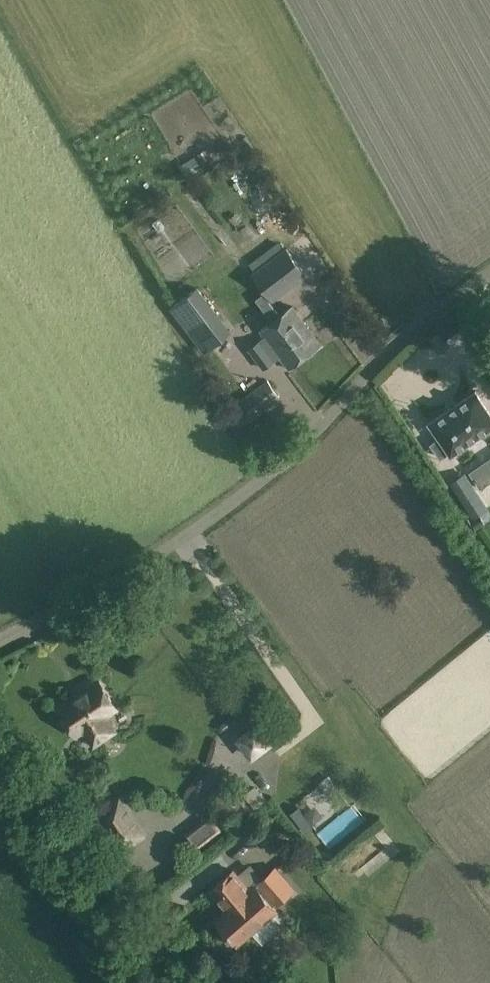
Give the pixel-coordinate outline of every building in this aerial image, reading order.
[(211,155),(206,148),(197,154),(201,161),(211,155)] [(202,167),(194,155),(179,165),(187,176),(202,167)] [(273,321),(280,316),(269,301),(272,299),(273,300),(306,274),(287,248),(253,274),(267,292),(257,299),(273,321)] [(230,331),(197,287),(171,306),(204,350),(230,331)] [(265,336),(248,349),(263,370),(274,362),(273,361),(280,356),(281,357),(290,368),(321,343),(293,306),(280,316),(273,321),(261,331),(265,336)] [(249,394),(229,409),(241,426),(280,397),(268,380),(260,385),(249,394)] [(476,393),(475,391),(473,392),(474,392),(430,422),(430,421),(428,423),(430,424),(439,438),(431,444),(440,457),(448,452),(450,453),(449,454),(451,455),(452,454),(489,428),(489,413),(476,393)] [(448,462),(454,471),(473,459),(467,450),(448,462)] [(489,482),(489,458),(469,472),(480,488),(489,482)] [(450,482),(474,519),(488,509),(464,473),(450,482)] [(97,683),(95,679),(79,690),(81,694),(64,705),(82,732),(89,727),(100,742),(120,728),(110,713),(122,705),(104,678),(97,683)] [(252,760),(274,743),(257,721),(235,738),(252,760)] [(344,792),(348,781),(334,776),(330,786),(344,792)] [(210,801),(241,817),(252,809),(237,788),(220,780),(210,801)] [(105,845),(121,836),(128,848),(150,833),(124,795),(103,809),(109,818),(94,827),(105,845)] [(210,814),(184,834),(196,850),(222,829),(210,814)] [(383,821),(360,843),(375,858),(398,836),(383,821)] [(296,890),(276,866),(257,882),(258,884),(276,904),(277,906),(296,890)] [(233,871),(210,890),(227,910),(216,919),(227,932),(226,933),(229,937),(230,936),(237,944),(277,912),(272,907),(276,904),(258,884),(255,886),(249,892),(247,889),(248,888),(233,871)]
